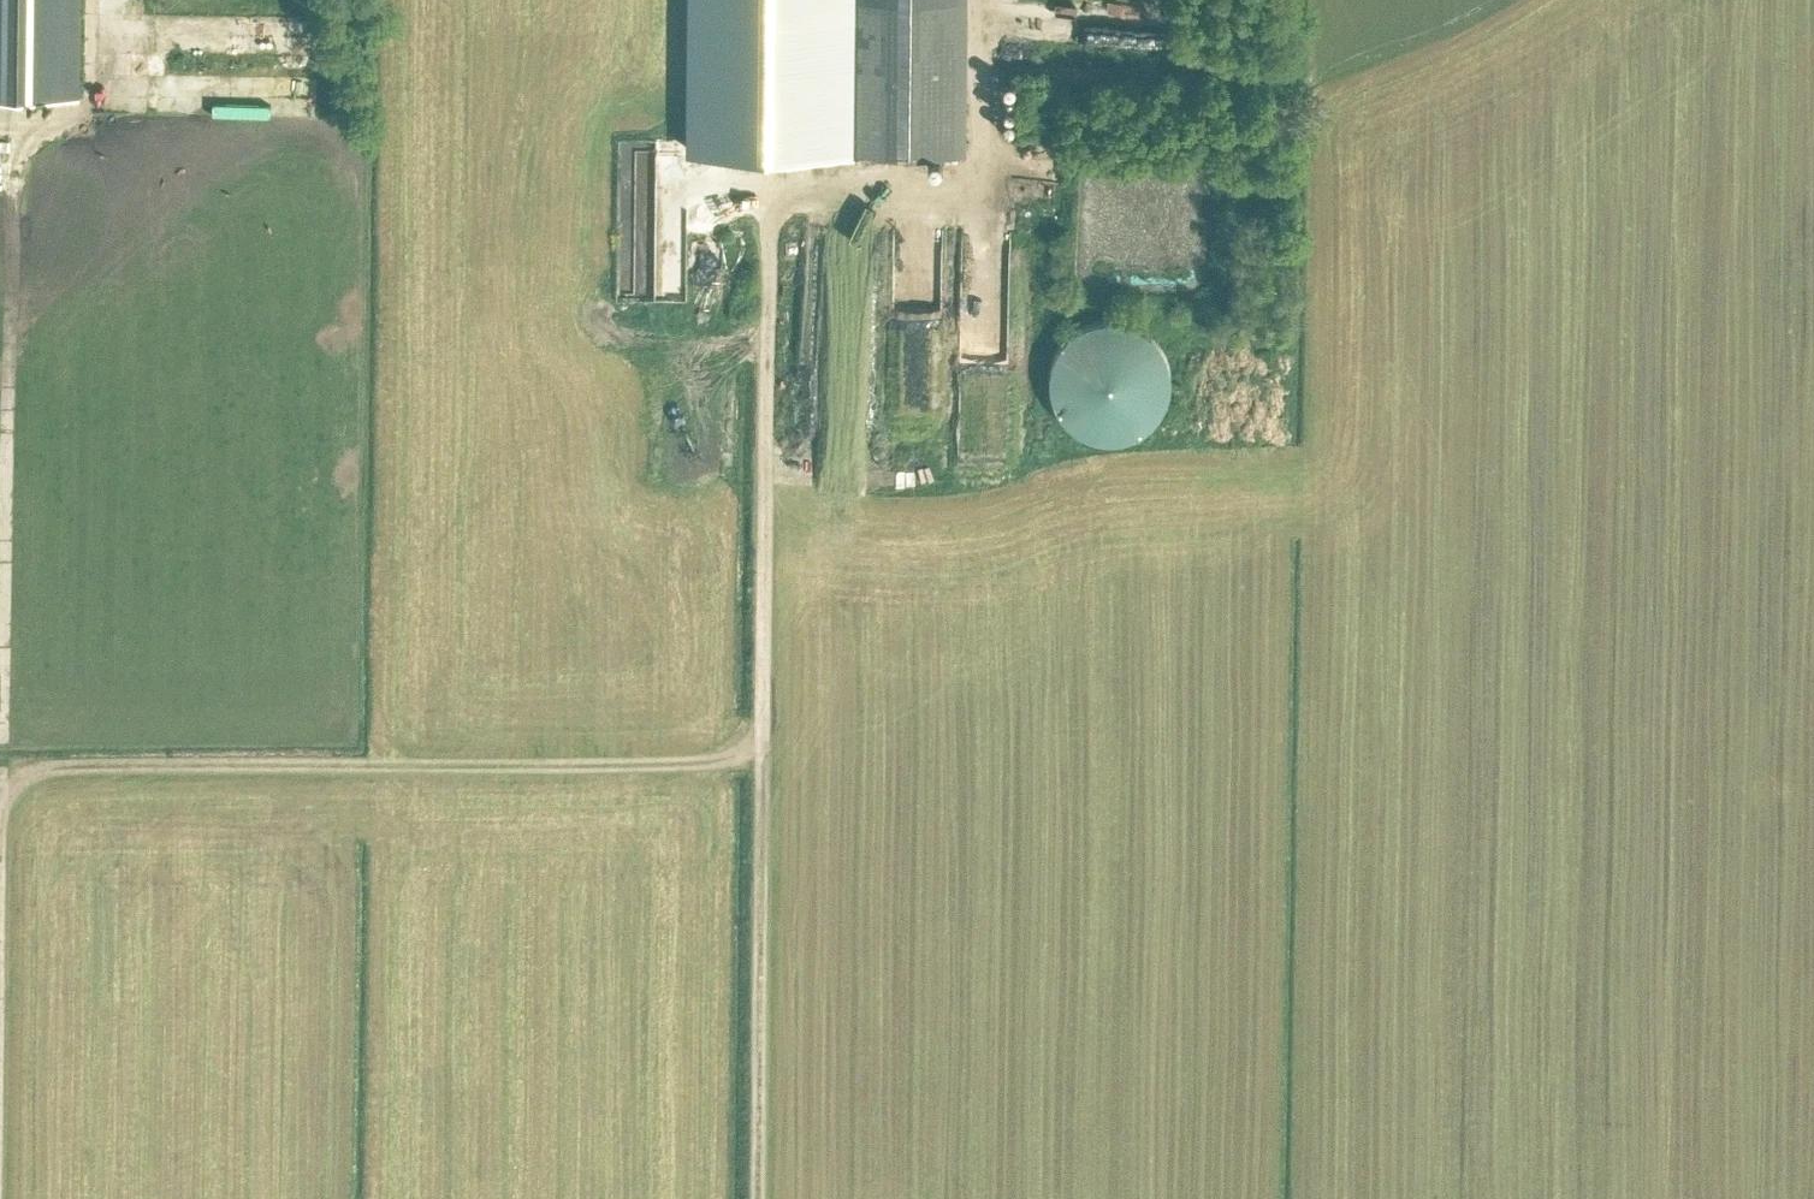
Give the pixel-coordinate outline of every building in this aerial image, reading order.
[(79,96),(80,0),(0,0),(0,95),(79,96)] [(693,149),(838,150),(900,151),(966,152),(968,0),(962,0),(694,0),(693,149)] [(1164,405),(1168,394),(1170,382),(1169,370),(1167,358),(1161,348),(1154,338),(1146,330),(1135,324),(1124,320),(1112,318),(1101,319),(1089,322),(1078,327),(1069,334),(1061,343),(1055,353),(1051,364),(1049,376),(1049,388),(1052,399),(1057,410),(1064,419),(1073,427),(1083,433),(1095,437),(1106,439),(1118,439),(1130,436),(1141,431),(1150,424),(1158,415),(1164,405)]
